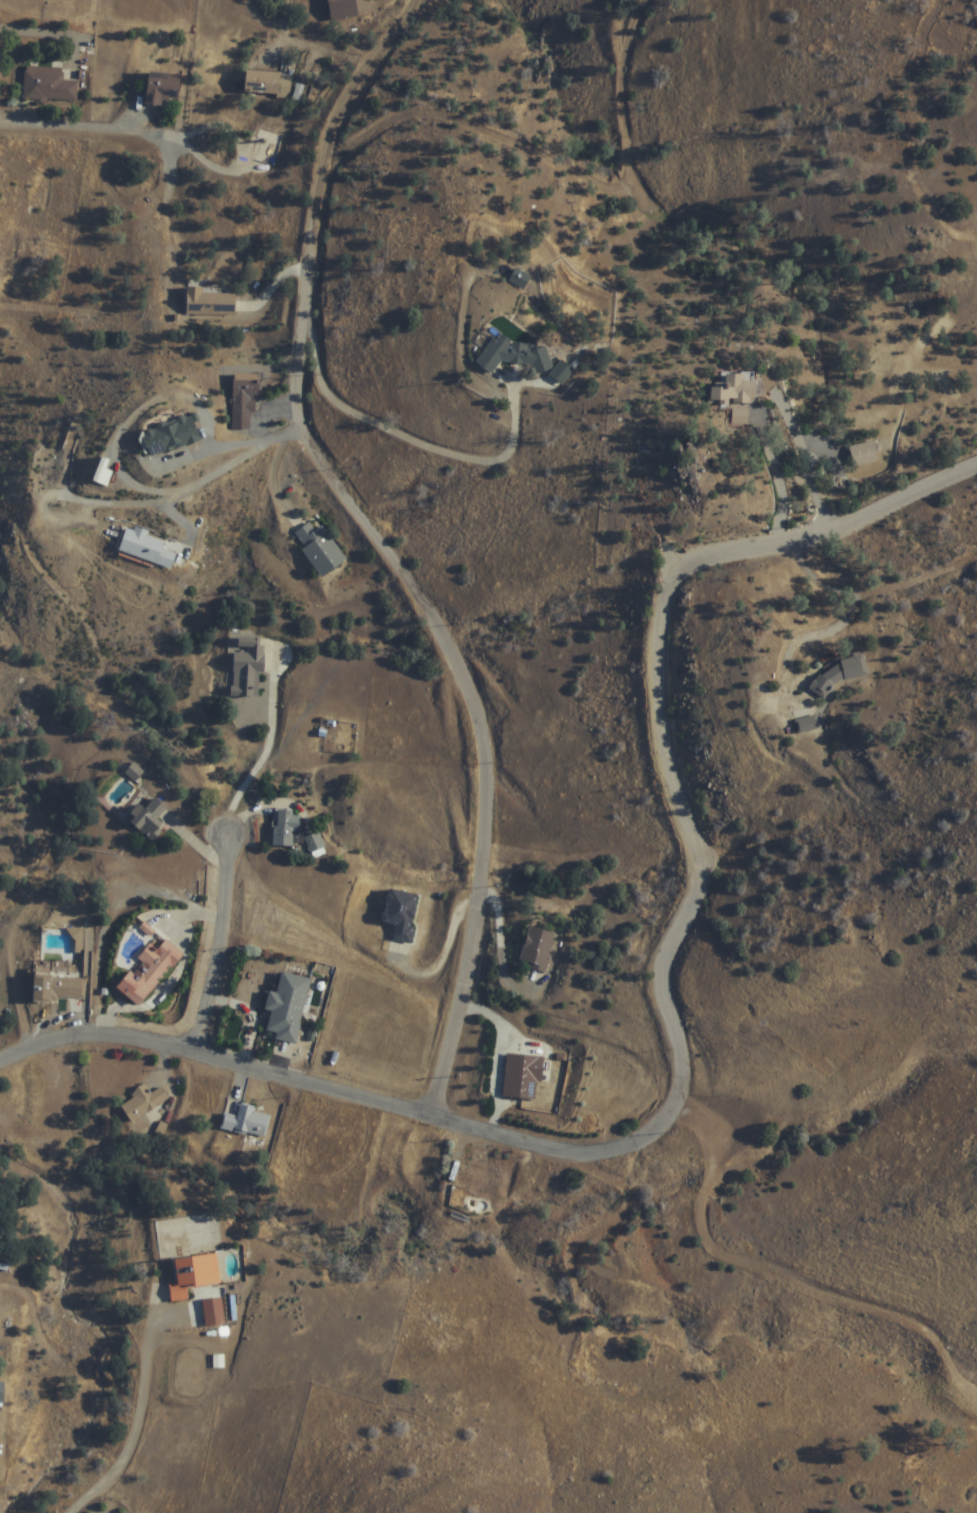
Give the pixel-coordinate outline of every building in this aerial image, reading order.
[(356,0),(328,0),(332,21),(359,16),(356,0)] [(63,80),(63,68),(25,67),(24,101),(77,102),(78,81),(63,80)] [(245,94),(292,97),(294,73),(247,70),(245,94)] [(146,103),(168,106),(169,100),(179,101),(182,76),(150,72),(146,103)] [(509,281),(523,290),(531,277),(517,268),(509,281)] [(235,293),(204,293),(204,288),(186,288),(186,315),(235,315),(235,293)] [(499,328),(477,364),(493,373),(505,354),(543,378),(553,361),(499,328)] [(562,384),(573,370),(562,361),(551,374),(562,384)] [(756,403),(756,374),(726,373),(726,386),(711,386),(711,402),(756,403)] [(233,429),(251,429),(251,414),(259,414),(259,374),(233,374),(233,429)] [(733,424),(749,424),(749,409),(733,409),(733,424)] [(202,440),(194,414),(142,432),(150,458),(202,440)] [(855,469),(880,461),(873,440),(848,448),(855,469)] [(323,525),(316,530),(311,523),(293,534),(322,578),(347,562),(323,525)] [(118,552),(172,568),(176,553),(162,549),(165,537),(125,526),(118,552)] [(234,652),(233,697),(258,697),(259,672),(264,672),(264,639),(240,638),(239,652),(234,652)] [(159,820),(167,809),(155,799),(145,811),(141,807),(128,821),(154,843),(167,827),(159,820)] [(295,847),(295,834),(302,834),(302,816),(293,816),(293,810),(274,810),(274,847),(295,847)] [(420,896),(389,889),(382,923),(396,926),(393,941),(410,944),(420,896)] [(546,973),(556,935),(529,928),(519,965),(546,973)] [(118,991),(141,1008),(183,953),(166,940),(158,949),(151,943),(138,961),(140,962),(118,991)] [(311,979),(282,973),(277,994),(269,992),(265,1010),(272,1012),(267,1031),(277,1033),(276,1039),(297,1044),(311,979)] [(34,1004),(59,1005),(59,999),(84,1000),(84,978),(35,977),(34,1004)] [(502,1096),(538,1100),(542,1057),(507,1053),(502,1096)] [(120,1105),(134,1125),(171,1099),(162,1087),(151,1095),(146,1087),(120,1105)] [(271,1112),(241,1106),(239,1116),(223,1113),(220,1130),(266,1138),(271,1112)] [(188,1290),(221,1286),(218,1256),(176,1262),(179,1287),(170,1288),(172,1303),(190,1301),(188,1290)]
